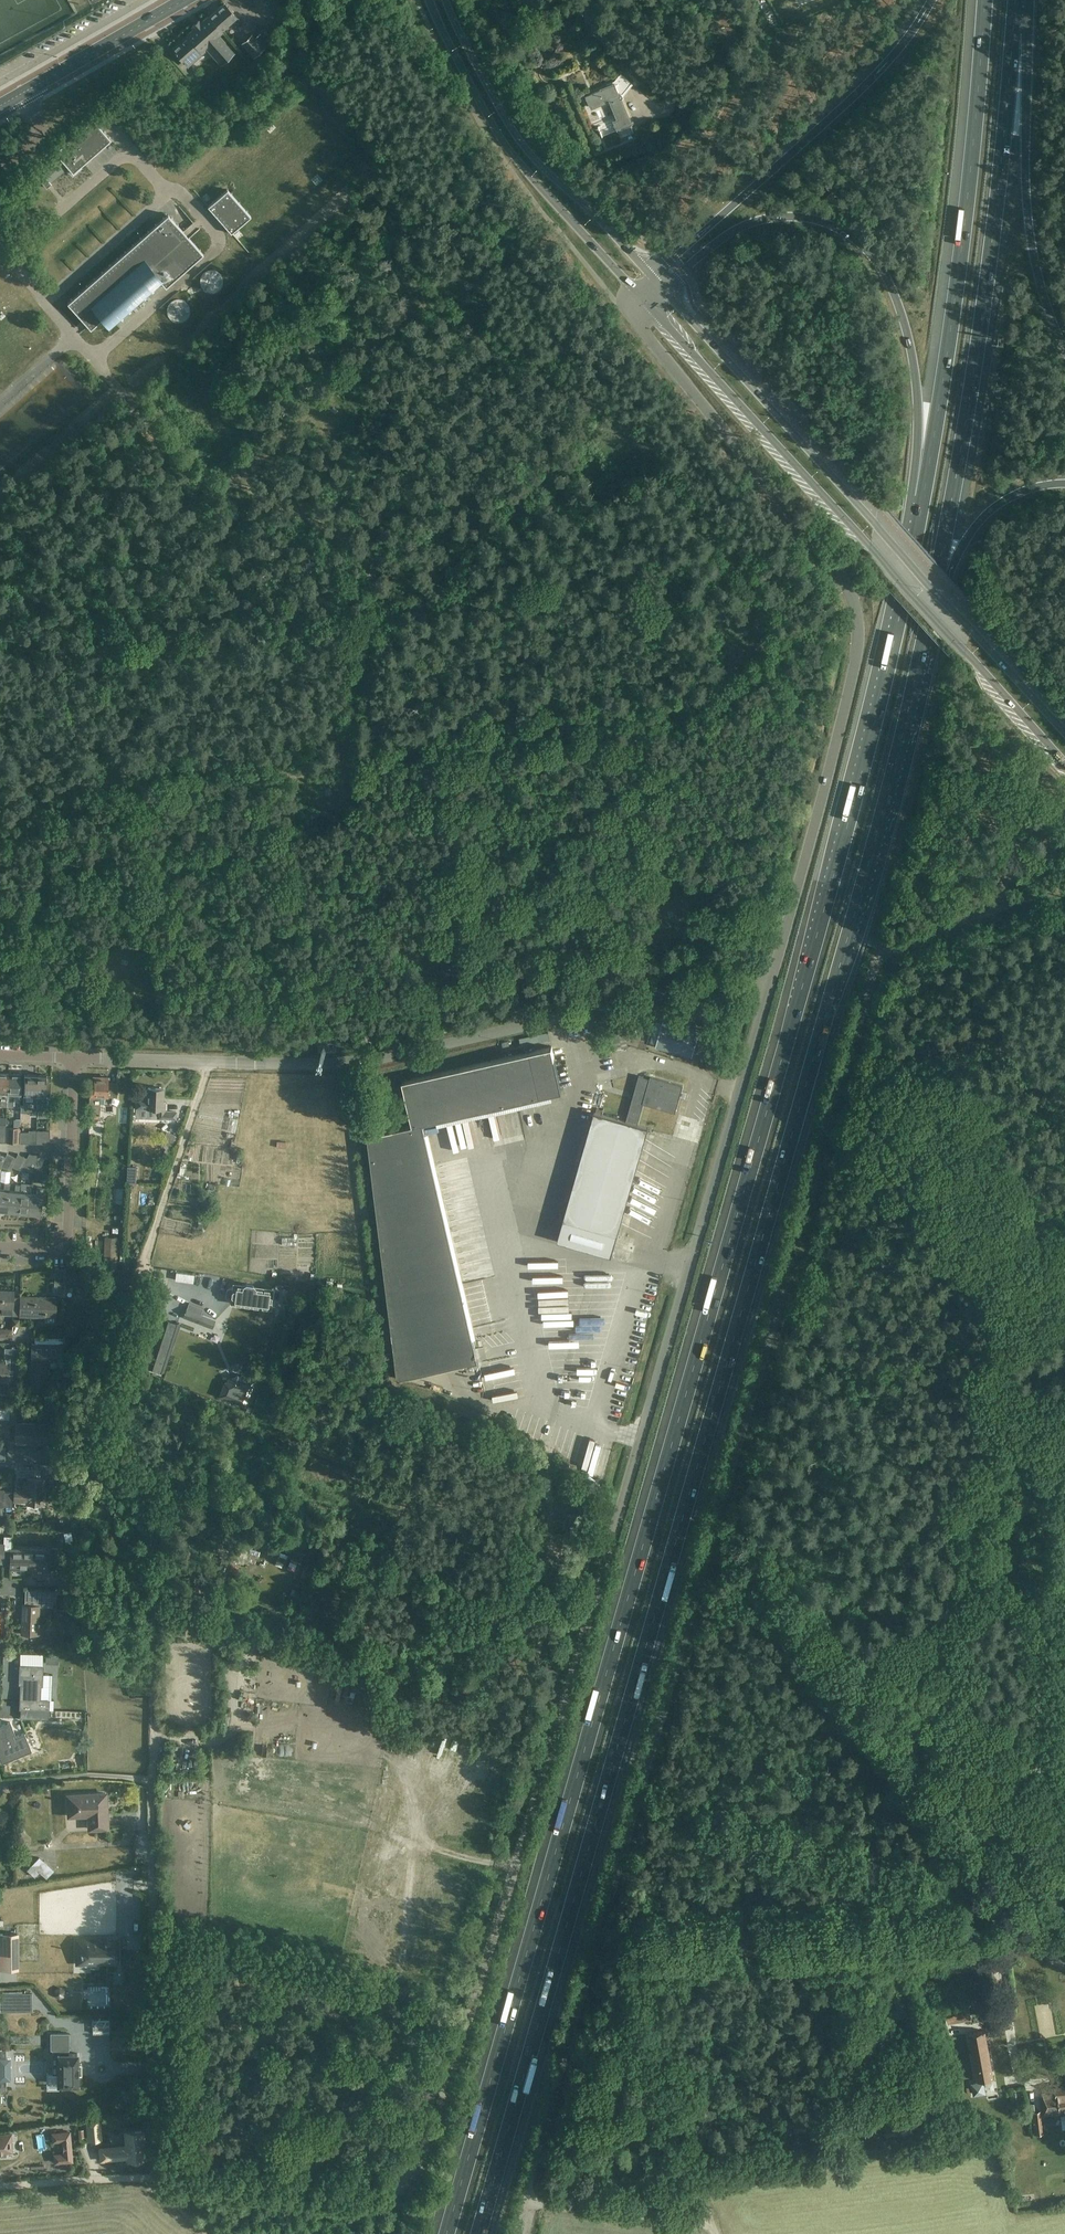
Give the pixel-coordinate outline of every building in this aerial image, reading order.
[(224,3),(209,17),(221,31),(237,17),(224,3)] [(187,34),(201,49),(201,50),(205,47),(220,64),(233,52),(218,35),(222,32),(221,31),(208,16),(201,22),(199,20),(192,25),(194,28),(187,34)] [(242,43),(254,56),(264,48),(252,34),(242,43)] [(194,56),(201,49),(188,35),(173,49),(185,63),(191,58),(193,60),(195,57),(194,56)] [(618,130),(622,139),(634,134),(631,125),(633,124),(622,98),(623,97),(624,96),(623,95),(623,94),(632,84),(620,74),(614,81),(616,84),(586,96),(590,107),(609,99),(617,119),(613,120),(617,130),(618,130)] [(103,133),(103,132),(102,133),(98,128),(99,127),(98,126),(97,127),(93,122),(94,121),(93,121),(92,122),(91,120),(90,120),(89,120),(90,121),(83,127),(83,126),(82,126),(83,127),(76,133),(75,132),(75,133),(76,133),(69,139),(68,138),(68,139),(68,140),(62,145),(61,145),(61,146),(55,152),(54,151),(53,151),(54,152),(60,158),(42,173),(37,166),(31,171),(46,188),(52,183),(51,182),(68,167),(73,173),(72,173),(73,174),(74,173),(73,173),(79,167),(80,168),(81,167),(80,166),(87,161),(88,161),(87,160),(94,154),(95,155),(94,154),(101,148),(102,149),(102,148),(108,142),(109,143),(110,142),(109,141),(107,139),(108,138),(108,137),(107,138),(103,133)] [(241,226),(242,225),(247,220),(248,220),(248,219),(251,216),(247,212),(248,212),(247,211),(247,212),(240,204),(240,203),(239,203),(232,195),(233,195),(232,194),(228,190),(225,193),(224,193),(224,194),(219,198),(218,198),(218,199),(213,204),(212,203),(212,204),(209,207),(212,211),(212,212),(213,212),(227,229),(227,230),(228,229),(232,233),(235,231),(236,230),(235,230),(241,225),(241,226)] [(86,326),(87,327),(88,326),(90,329),(94,326),(95,327),(95,326),(95,325),(103,319),(109,326),(116,320),(117,320),(117,319),(124,313),(125,313),(124,312),(131,306),(132,307),(133,306),(132,306),(139,299),(140,300),(140,299),(147,293),(148,293),(148,292),(155,286),(156,286),(155,285),(160,281),(162,283),(162,284),(163,284),(166,288),(168,286),(169,286),(169,285),(176,279),(177,280),(177,279),(184,272),(184,273),(185,272),(184,272),(192,266),(193,266),(192,265),(199,259),(200,259),(200,258),(204,255),(201,251),(200,250),(189,238),(190,238),(189,237),(184,232),(185,232),(184,231),(184,232),(178,226),(179,225),(178,224),(178,225),(173,219),(173,218),(172,218),(169,214),(165,218),(164,217),(164,218),(157,224),(156,224),(156,225),(149,231),(148,231),(148,232),(141,238),(141,237),(140,238),(141,238),(134,245),(133,244),(133,245),(126,251),(125,251),(125,252),(118,258),(117,258),(117,259),(110,265),(110,264),(109,265),(110,265),(103,272),(102,271),(101,272),(102,272),(95,278),(94,278),(94,279),(87,285),(86,285),(86,286),(79,292),(79,291),(78,292),(79,292),(71,299),(71,298),(70,299),(71,299),(67,303),(70,306),(70,307),(70,308),(71,307),(76,313),(76,314),(77,314),(82,320),(82,321),(83,321),(87,326),(86,326)] [(224,287),(224,284),(224,281),(221,277),(219,275),(218,274),(214,273),(210,274),(207,275),(205,276),(203,279),(202,281),(201,284),(202,288),(204,292),(206,293),(208,295),(210,295),(212,296),(215,296),(218,295),(220,293),(222,291),(223,289),(224,287)] [(188,316),(188,313),(187,309),(186,305),(184,304),(182,302),(178,301),(174,302),(170,304),(168,305),(167,307),(166,310),(165,312),(166,316),(167,318),(168,320),(170,322),(172,323),(176,324),(180,324),(182,323),(184,322),(186,320),(187,318),(188,316)] [(659,1046),(692,1055),(692,1054),(689,1054),(692,1041),(695,1042),(698,1031),(664,1021),(661,1032),(663,1033),(659,1046)] [(403,1081),(413,1125),(423,1123),(562,1090),(552,1046),(403,1081)] [(7,1106),(9,1074),(9,1073),(0,1073),(0,1106),(7,1106)] [(21,1074),(9,1074),(7,1106),(14,1106),(14,1093),(21,1093),(21,1074)] [(21,1105),(21,1112),(30,1112),(30,1108),(32,1108),(32,1109),(38,1109),(38,1108),(38,1102),(35,1102),(36,1075),(25,1074),(24,1085),(24,1105),(21,1105)] [(47,1075),(36,1075),(35,1102),(38,1102),(38,1108),(38,1109),(46,1110),(46,1102),(41,1101),(41,1095),(46,1095),(47,1075)] [(565,1220),(559,1241),(612,1256),(617,1235),(648,1128),(648,1127),(637,1124),(643,1103),(676,1113),(683,1085),(650,1076),(650,1079),(639,1076),(626,1122),(595,1113),(565,1220)] [(90,1118),(101,1119),(101,1096),(117,1097),(117,1082),(109,1082),(109,1077),(94,1077),(94,1087),(90,1087),(90,1118)] [(163,1088),(148,1088),(148,1098),(137,1098),(136,1108),(158,1109),(158,1118),(176,1118),(176,1112),(165,1111),(165,1102),(163,1102),(163,1088)] [(117,1115),(128,1116),(129,1100),(118,1100),(117,1115)] [(478,1360),(423,1123),(413,1125),(368,1135),(398,1379),(478,1360)] [(20,1128),(6,1127),(6,1141),(19,1142),(20,1128)] [(37,1135),(36,1143),(50,1143),(50,1130),(37,1130),(37,1135)] [(20,1143),(36,1143),(37,1135),(29,1135),(29,1132),(20,1131),(20,1133),(19,1141),(19,1142),(20,1142),(20,1143)] [(6,1153),(4,1157),(1,1166),(7,1169),(12,1156),(6,1153)] [(17,1154),(15,1157),(11,1166),(18,1169),(23,1156),(17,1154)] [(28,1154),(26,1158),(22,1167),(28,1170),(34,1157),(28,1154)] [(46,1157),(39,1154),(34,1167),(40,1170),(46,1157)] [(127,1183),(136,1184),(137,1167),(128,1167),(127,1183)] [(0,1189),(0,1210),(6,1211),(9,1190),(9,1184),(4,1183),(3,1190),(0,1189)] [(15,1191),(9,1190),(6,1211),(17,1212),(19,1191),(20,1185),(16,1185),(15,1191)] [(36,1193),(31,1193),(28,1213),(40,1214),(43,1188),(37,1187),(36,1193)] [(31,1193),(19,1191),(17,1212),(28,1213),(31,1193)] [(105,1237),(105,1255),(104,1267),(117,1268),(118,1237),(105,1237)] [(66,1268),(55,1268),(55,1279),(55,1282),(65,1282),(66,1268)] [(227,1290),(226,1295),(228,1298),(232,1298),(232,1303),(270,1307),(272,1288),(254,1286),(252,1284),(246,1283),(243,1285),(234,1284),(234,1288),(229,1288),(227,1290)] [(2,1306),(2,1314),(12,1315),(12,1316),(20,1316),(21,1298),(14,1297),(14,1291),(0,1290),(0,1306),(2,1306)] [(21,1296),(21,1298),(20,1316),(39,1317),(40,1315),(44,1315),(44,1317),(56,1317),(56,1297),(21,1296)] [(487,1300),(470,1304),(473,1318),(491,1314),(487,1300)] [(184,1317),(212,1328),(215,1320),(187,1309),(184,1317)] [(165,1318),(148,1370),(163,1375),(180,1323),(179,1323),(165,1318)] [(62,1361),(63,1338),(35,1337),(34,1343),(32,1343),(31,1360),(32,1360),(32,1363),(29,1363),(29,1377),(31,1377),(31,1389),(47,1390),(48,1377),(48,1372),(49,1372),(49,1369),(48,1369),(49,1360),(62,1361)] [(1,1380),(1,1392),(15,1392),(16,1374),(9,1373),(9,1363),(0,1363),(0,1380),(1,1380)] [(218,1394),(245,1404),(255,1378),(242,1372),(238,1374),(237,1372),(227,1377),(228,1378),(224,1380),(218,1394)] [(8,1435),(9,1424),(16,1424),(16,1423),(16,1410),(10,1410),(10,1409),(0,1408),(0,1435),(8,1435)] [(16,1423),(16,1424),(15,1443),(35,1443),(35,1442),(40,1442),(39,1444),(51,1444),(52,1424),(16,1423)] [(578,1432),(574,1449),(583,1451),(587,1434),(578,1432)] [(606,1472),(609,1451),(600,1450),(597,1470),(606,1472)] [(40,1472),(51,1473),(54,1473),(54,1480),(50,1479),(49,1488),(56,1488),(57,1465),(40,1464),(40,1472)] [(27,1479),(27,1487),(26,1487),(25,1489),(25,1490),(16,1489),(16,1482),(15,1509),(16,1501),(35,1502),(35,1504),(44,1504),(44,1499),(45,1496),(44,1496),(44,1479),(27,1479)] [(0,1490),(0,1513),(3,1513),(3,1507),(4,1506),(12,1506),(13,1492),(4,1491),(4,1490),(0,1490)] [(0,1543),(0,1561),(4,1561),(4,1550),(11,1550),(11,1548),(12,1536),(4,1536),(4,1544),(0,1543)] [(215,1550),(224,1548),(223,1542),(213,1544),(215,1550)] [(47,1550),(11,1548),(11,1550),(10,1568),(30,1569),(30,1567),(35,1568),(35,1569),(46,1570),(47,1550)] [(22,1627),(21,1634),(43,1635),(43,1624),(40,1624),(40,1622),(39,1622),(40,1605),(53,1606),(53,1595),(53,1591),(26,1590),(26,1597),(25,1605),(22,1604),(22,1627)] [(20,1717),(31,1718),(48,1718),(49,1700),(40,1699),(41,1685),(42,1685),(43,1666),(27,1665),(24,1665),(20,1665),(19,1679),(22,1680),(22,1684),(21,1684),(20,1709),(21,1709),(21,1717),(20,1717)] [(23,1733),(16,1736),(10,1722),(0,1726),(0,1761),(1,1763),(32,1751),(25,1733),(23,1733)] [(68,1795),(69,1809),(69,1816),(89,1815),(90,1829),(107,1828),(107,1810),(105,1810),(105,1802),(106,1802),(106,1793),(68,1795)] [(32,1865),(40,1873),(47,1879),(55,1871),(39,1857),(32,1865)] [(12,1928),(0,1928),(0,1966),(12,1966),(12,1928)] [(78,1962),(90,1962),(90,1961),(118,1961),(118,1941),(98,1941),(98,1942),(94,1942),(94,1940),(78,1940),(78,1962)] [(33,1993),(1,1993),(1,2012),(34,2011),(33,1993)] [(968,2005),(959,2007),(961,2020),(970,2019),(968,2005)] [(85,2028),(103,2029),(104,2015),(86,2014),(85,2028)] [(992,2078),(984,2031),(968,2033),(976,2081),(978,2081),(978,2083),(971,2084),(973,2094),(983,2093),(981,2082),(980,2080),(992,2078)] [(77,2085),(78,2085),(78,2084),(78,2073),(78,2071),(78,2067),(78,2066),(78,2054),(78,2053),(77,2053),(77,2054),(68,2054),(68,2049),(69,2049),(69,2033),(51,2033),(51,2049),(59,2049),(59,2053),(58,2054),(58,2055),(58,2066),(58,2067),(58,2071),(58,2073),(58,2083),(58,2084),(59,2084),(67,2083),(67,2086),(77,2086),(77,2085)] [(0,2050),(0,2070),(0,2088),(7,2088),(7,2080),(8,2080),(8,2058),(7,2058),(7,2050),(0,2050)] [(899,2068),(901,2078),(915,2076),(913,2065),(912,2065),(911,2058),(897,2061),(899,2068)] [(1042,2093),(1044,2115),(1064,2112),(1064,2109),(1064,2108),(1064,2085),(1055,2086),(1055,2091),(1042,2093)] [(1041,2111),(1033,2112),(1036,2134),(1043,2133),(1041,2111)] [(787,2117),(789,2131),(807,2129),(805,2114),(787,2117)] [(88,2122),(89,2139),(100,2138),(99,2121),(88,2122)] [(70,2131),(52,2133),(53,2141),(62,2140),(64,2153),(54,2154),(55,2162),(72,2160),(70,2131)] [(101,2149),(102,2159),(132,2157),(132,2160),(145,2158),(144,2153),(145,2153),(145,2151),(144,2151),(142,2131),(126,2132),(127,2147),(101,2149)] [(11,2134),(0,2135),(0,2152),(13,2151),(11,2134)]
